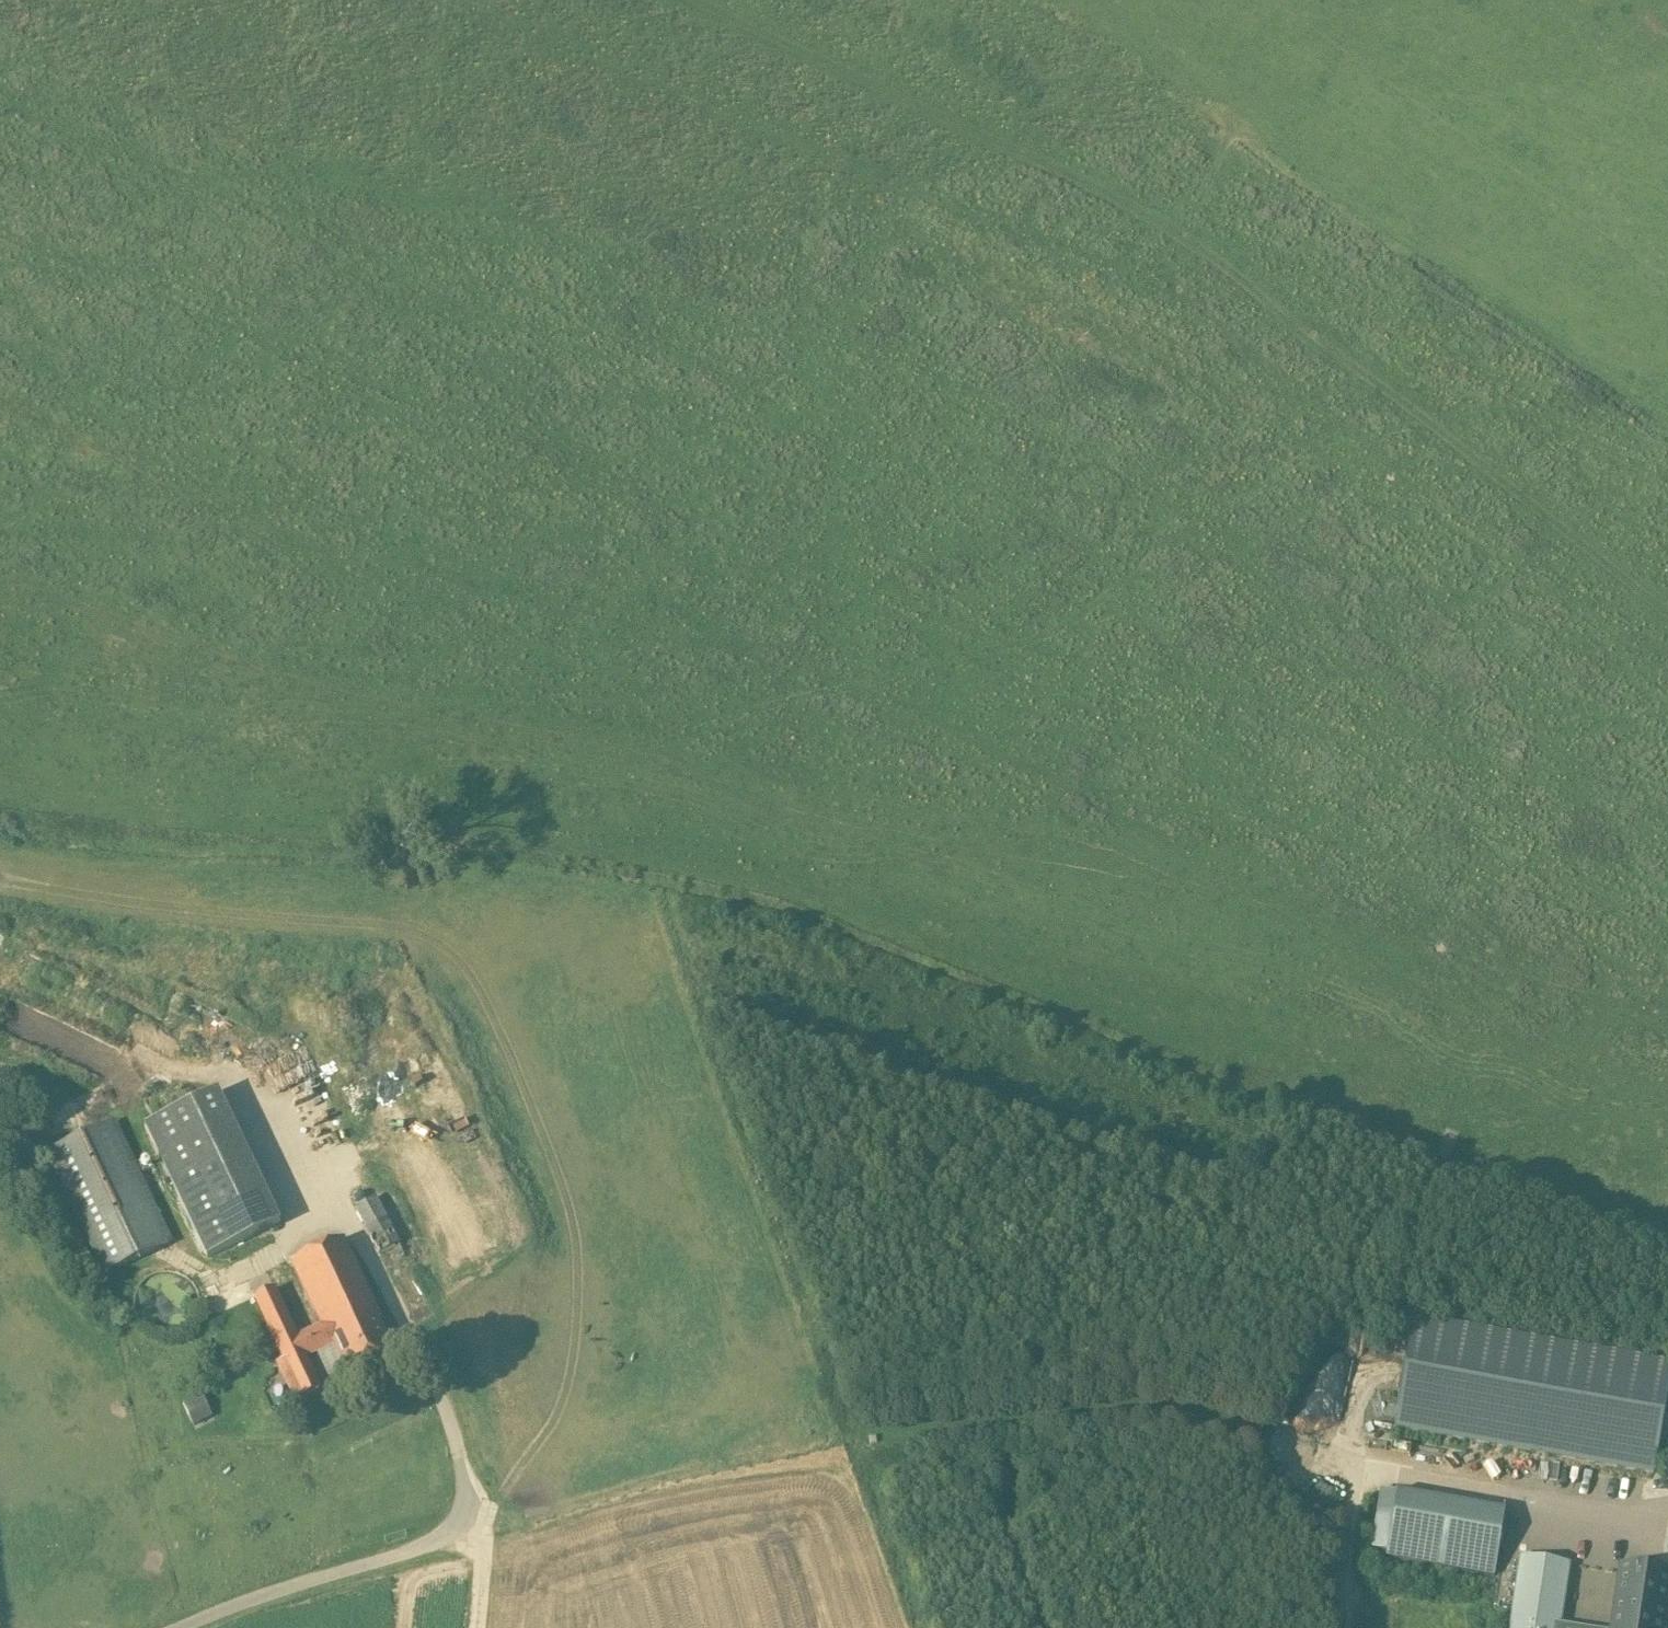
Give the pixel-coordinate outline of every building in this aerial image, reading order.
[(283,1223),(220,1090),(145,1126),(208,1258),(283,1223)] [(50,1153),(51,1155),(106,1273),(112,1270),(173,1242),(117,1121),(50,1153)] [(357,1207),(381,1254),(400,1244),(376,1197),(357,1207)] [(311,1330),(322,1351),(336,1345),(350,1375),(396,1354),(380,1319),(383,1317),(346,1238),(293,1263),(322,1325),(311,1330)] [(135,1302),(135,1304),(135,1306),(135,1308),(135,1311),(136,1313),(137,1315),(138,1317),(138,1320),(140,1322),(141,1324),(142,1325),(144,1327),(145,1329),(147,1330),(149,1332),(151,1333),(153,1334),(155,1335),(157,1336),(160,1337),(162,1337),(164,1337),(166,1338),(169,1338),(171,1338),(173,1337),(176,1337),(178,1336),(180,1336),(182,1335),(184,1334),(186,1332),(188,1331),(190,1330),(192,1328),(193,1326),(195,1325),(196,1323),(197,1321),(198,1319),(199,1316),(200,1314),(201,1312),(201,1310),(201,1307),(201,1305),(201,1303),(201,1300),(201,1298),(200,1296),(200,1294),(199,1292),(198,1289),(197,1287),(195,1285),(194,1284),(193,1282),(191,1280),(189,1279),(187,1277),(185,1276),(183,1275),(181,1274),(179,1273),(177,1272),(175,1272),(172,1271),(170,1271),(168,1271),(165,1271),(163,1272),(161,1272),(158,1273),(156,1273),(154,1274),(152,1275),(150,1277),(148,1278),(146,1279),(145,1281),(143,1283),(142,1284),(140,1286),(139,1288),(138,1290),(137,1293),(136,1295),(136,1297),(135,1299),(135,1302)] [(322,1351),(311,1330),(299,1336),(276,1288),(256,1298),(285,1361),(279,1364),(296,1401),(322,1389),(308,1358),(322,1351)] [(1667,1389),(1667,1364),(1415,1320),(1396,1428),(1655,1473),(1667,1389)] [(194,1425),(215,1416),(204,1393),(184,1402),(194,1425)] [(1386,1557),(1495,1576),(1506,1512),(1397,1493),(1386,1557)] [(1561,1625),(1571,1563),(1521,1555),(1511,1627),(1579,1627),(1561,1625)] [(1667,1616),(1667,1573),(1622,1566),(1613,1627),(1666,1627),(1667,1616)]
